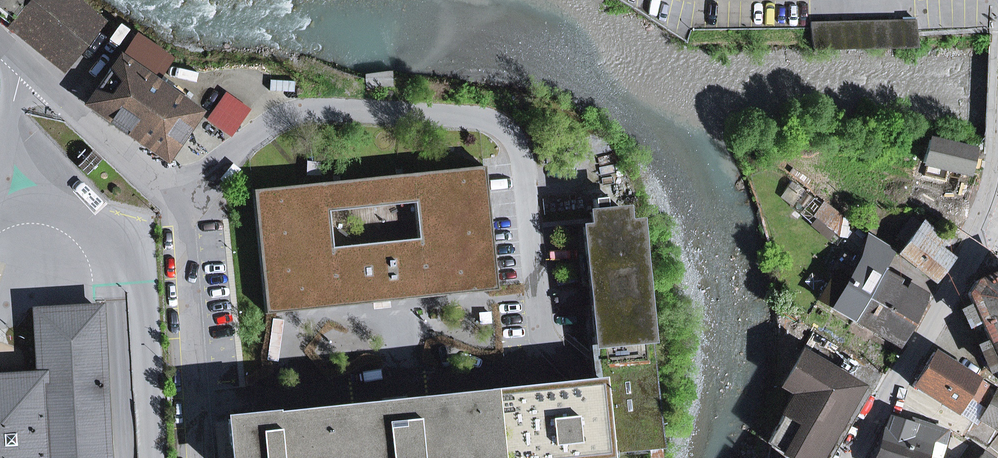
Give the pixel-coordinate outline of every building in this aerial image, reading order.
[(15,21),(33,0),(0,0),(0,9),(15,21)] [(66,62),(98,22),(71,0),(33,0),(15,21),(66,62)] [(811,50),(916,48),(915,20),(810,22),(811,50)] [(156,82),(169,64),(133,39),(120,57),(156,82)] [(156,82),(120,57),(87,104),(166,159),(200,112),(156,82)] [(233,134),(250,109),(226,92),(209,117),(233,134)] [(928,140),(923,162),(970,173),(975,150),(928,140)] [(325,183),(253,190),(265,314),(496,290),(483,166),(411,174),(414,202),(418,238),(332,247),(328,211),(325,183)] [(328,211),(414,202),(411,174),(325,183),(328,211)] [(595,346),(599,380),(597,380),(598,385),(605,452),(605,454),(606,452),(647,448),(647,453),(659,452),(635,222),(624,223),(622,209),(603,211),(602,199),(593,200),(594,212),(590,213),(591,221),(591,227),(583,228),(595,346)] [(826,205),(817,216),(838,232),(841,217),(826,205)] [(892,248),(932,280),(949,258),(934,246),(940,238),(913,218),(892,248)] [(833,308),(834,307),(855,319),(882,271),(894,251),(867,236),(859,260),(862,261),(861,264),(841,252),(831,270),(834,272),(819,300),(833,308)] [(896,343),(906,325),(914,329),(920,318),(927,306),(919,303),(924,293),(908,284),(903,292),(894,287),(899,280),(893,276),(882,271),(855,319),(896,343)] [(975,281),(967,294),(972,304),(979,319),(989,340),(997,361),(997,272),(975,281)] [(967,324),(979,319),(972,304),(961,310),(967,324)] [(36,312),(38,337),(100,334),(99,308),(36,312)] [(277,361),(283,320),(272,319),(267,360),(277,361)] [(100,334),(38,337),(40,376),(24,377),(8,378),(0,378),(0,457),(108,457),(100,334)] [(997,366),(997,361),(989,340),(977,345),(988,370),(997,366)] [(790,457),(819,457),(861,386),(802,352),(782,386),(794,393),(767,443),(790,457)] [(964,395),(974,401),(984,385),(933,353),(912,385),(954,411),(964,395)] [(24,377),(23,361),(0,362),(0,378),(8,378),(24,377)] [(598,385),(597,380),(596,381),(596,383),(584,385),(571,386),(571,383),(569,384),(569,386),(544,389),(544,386),(542,386),(542,389),(517,392),(517,389),(515,389),(515,392),(490,394),(490,392),(488,392),(488,395),(463,397),(463,395),(461,395),(461,397),(436,400),(436,397),(434,398),(434,400),(409,403),(409,400),(407,400),(407,403),(382,406),(381,403),(380,403),(380,406),(355,409),(354,406),(352,406),(353,409),(327,411),(327,409),(325,409),(326,412),(300,414),(300,412),(298,412),(299,415),(273,417),(273,415),(228,420),(232,457),(567,457),(576,457),(578,457),(591,455),(603,454),(604,457),(606,457),(605,454),(605,452),(598,385)] [(974,417),(980,420),(997,391),(984,385),(974,401),(964,395),(954,411),(972,422),(974,417)] [(869,391),(861,386),(819,457),(831,457),(869,391)] [(991,443),(997,432),(997,392),(997,391),(980,420),(974,417),(972,422),(967,430),(991,443)] [(938,457),(939,457),(947,431),(926,424),(924,432),(919,430),(922,423),(911,419),(910,424),(890,418),(880,445),(919,457),(936,457),(938,457)] [(880,445),(876,457),(919,457),(880,445)]
